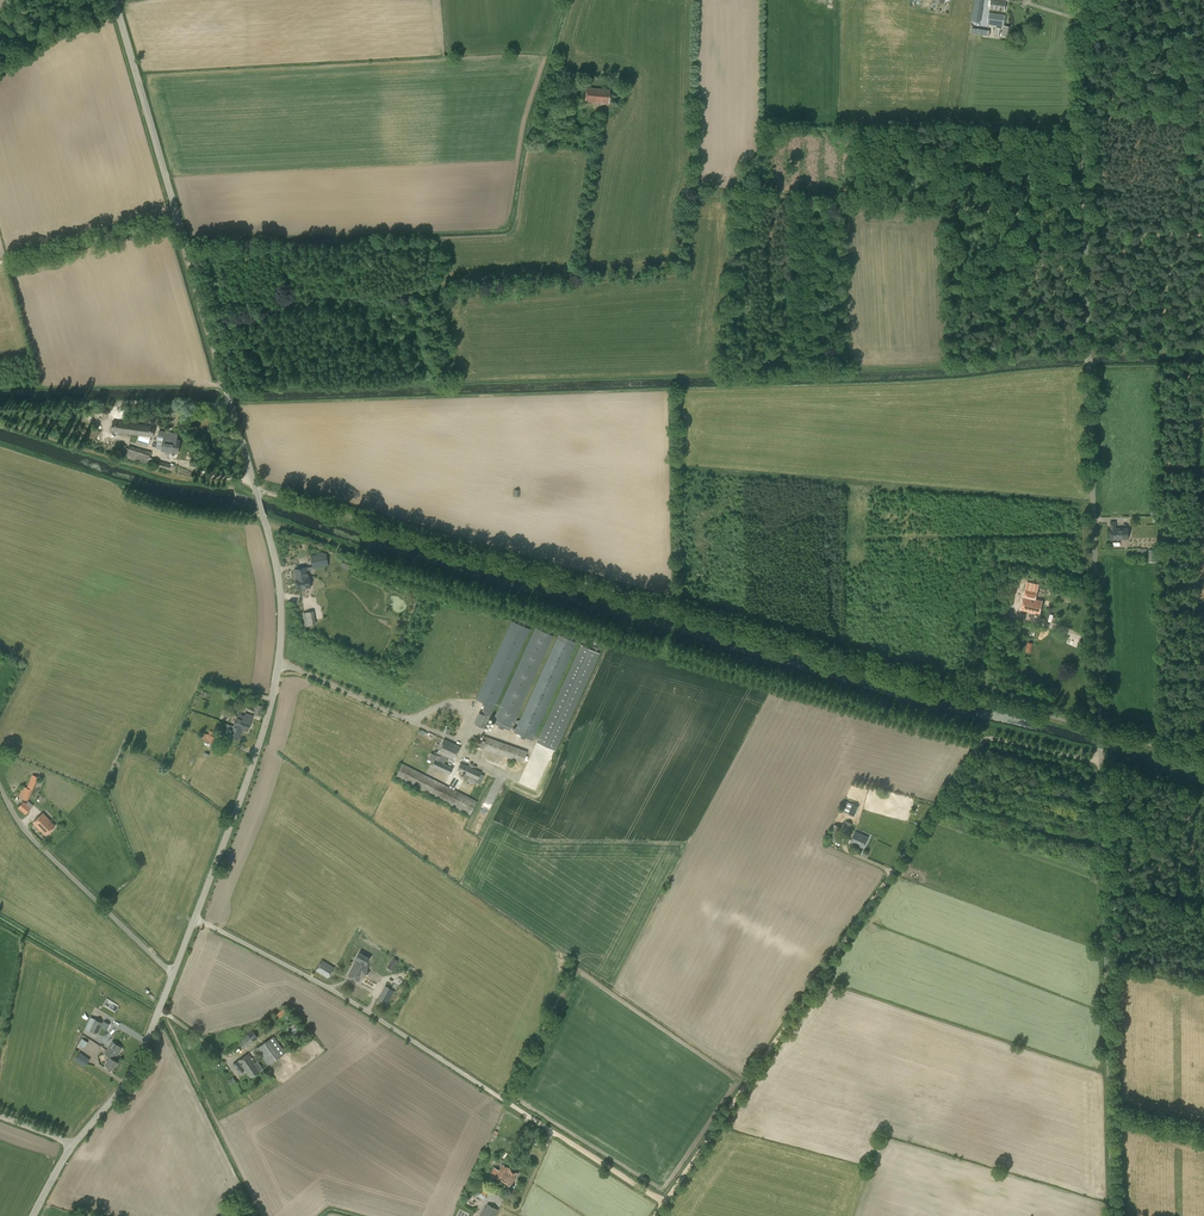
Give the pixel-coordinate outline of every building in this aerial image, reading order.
[(983,0),(975,0),(971,22),(980,23),(983,0)] [(990,9),(1004,11),(1006,1),(1008,2),(1009,0),(991,0),(990,9)] [(1009,37),(1010,27),(1004,26),(1005,14),(989,12),(988,25),(1003,26),(1002,36),(1009,37)] [(610,90),(587,88),(585,101),(609,103),(610,90)] [(563,104),(574,105),(575,97),(563,96),(563,104)] [(52,410),(52,418),(60,419),(60,410),(52,410)] [(120,418),(120,421),(113,421),(111,431),(128,434),(127,437),(131,438),(133,438),(132,439),(135,439),(135,438),(136,438),(137,435),(153,437),(155,426),(154,426),(154,424),(156,424),(156,423),(160,424),(161,419),(156,419),(152,420),(151,426),(141,424),(141,420),(129,419),(120,418)] [(97,439),(100,431),(91,427),(87,434),(85,438),(86,439),(85,442),(88,443),(89,441),(93,442),(95,438),(97,439)] [(159,431),(158,437),(163,437),(161,451),(166,452),(166,454),(169,454),(169,453),(178,454),(180,440),(177,440),(178,434),(159,431)] [(113,452),(115,445),(105,441),(102,448),(113,452)] [(129,446),(128,448),(126,447),(126,446),(123,445),(122,448),(117,446),(115,453),(126,456),(125,458),(137,461),(137,460),(148,463),(147,465),(151,466),(151,464),(157,466),(157,467),(175,472),(176,466),(174,465),(174,464),(170,463),(170,464),(164,463),(164,462),(162,461),(162,462),(149,458),(151,453),(129,446)] [(1128,528),(1123,528),(1116,528),(1115,522),(1110,522),(1110,529),(1111,539),(1128,538),(1128,528)] [(1149,550),(1149,562),(1160,562),(1160,549),(1149,550)] [(310,555),(312,567),(307,568),(307,567),(294,570),(296,579),(295,579),(309,577),(308,577),(307,571),(313,570),(313,569),(329,566),(326,553),(310,555)] [(347,570),(351,567),(343,560),(340,564),(347,570)] [(309,577),(295,579),(297,590),(311,587),(309,577)] [(1023,597),(1024,597),(1021,609),(1040,614),(1042,601),(1036,599),(1039,585),(1027,582),(1023,597)] [(1010,587),(1006,603),(1012,604),(1015,588),(1010,587)] [(303,613),(305,626),(316,624),(313,611),(303,613)] [(482,704),(484,705),(476,725),(484,729),(530,629),(511,621),(476,700),(483,703),(482,704)] [(535,627),(492,722),(499,725),(498,727),(503,729),(504,727),(510,730),(553,636),(535,627)] [(1030,628),(1028,637),(1034,638),(1036,629),(1030,628)] [(559,634),(514,732),(521,735),(520,737),(525,739),(526,737),(532,740),(577,643),(559,634)] [(555,751),(599,653),(581,645),(537,742),(555,751)] [(253,713),(261,715),(263,706),(256,704),(253,713)] [(238,716),(234,727),(239,729),(238,731),(242,732),(242,730),(247,732),(252,719),(253,715),(245,713),(244,715),(239,713),(238,716)] [(234,727),(227,724),(226,728),(232,730),(230,737),(239,740),(242,732),(238,731),(239,729),(234,727)] [(213,744),(215,737),(212,736),(214,732),(210,731),(209,734),(203,732),(201,738),(204,740),(204,741),(213,744)] [(484,736),(483,740),(473,736),(470,744),(523,763),(527,751),(484,736)] [(438,752),(441,754),(440,757),(437,755),(435,759),(431,766),(450,774),(453,768),(444,763),(447,757),(454,760),(460,747),(444,739),(438,752)] [(431,752),(427,761),(431,763),(435,754),(431,752)] [(470,815),(477,801),(402,763),(395,777),(470,815)] [(462,779),(476,785),(481,772),(461,763),(457,771),(464,774),(462,779)] [(23,786),(18,797),(27,801),(32,790),(38,777),(32,774),(27,788),(23,786)] [(18,808),(26,815),(34,805),(28,801),(26,803),(24,801),(18,808)] [(859,807),(846,802),(842,811),(848,813),(849,813),(854,815),(857,810),(857,811),(859,807)] [(33,823),(39,829),(45,835),(55,825),(43,813),(33,823)] [(846,821),(842,830),(848,832),(852,823),(846,821)] [(834,824),(828,839),(835,842),(841,827),(834,824)] [(868,837),(855,831),(850,842),(864,848),(868,837)] [(367,964),(370,958),(359,952),(356,958),(357,959),(348,975),(356,980),(357,980),(359,981),(368,974),(368,965),(367,964)] [(393,958),(387,968),(392,971),(398,961),(393,958)] [(322,960),(315,971),(328,978),(335,967),(322,960)] [(396,992),(385,986),(378,999),(388,1005),(396,992)] [(285,1007),(274,1016),(278,1021),(289,1013),(285,1007)] [(98,1034),(103,1022),(90,1017),(85,1028),(98,1034)] [(301,1024),(291,1030),(295,1037),(305,1031),(301,1024)] [(258,1026),(238,1042),(243,1049),(263,1033),(258,1026)] [(256,1049),(268,1066),(286,1053),(274,1036),(256,1049)] [(82,1038),(78,1044),(84,1048),(88,1042),(82,1038)] [(112,1041),(106,1050),(111,1053),(111,1052),(117,1055),(122,1048),(112,1041)] [(111,1053),(106,1050),(105,1053),(110,1057),(105,1065),(112,1069),(117,1061),(114,1060),(117,1055),(111,1052),(111,1053)] [(85,1066),(90,1059),(80,1052),(75,1059),(85,1066)] [(249,1053),(232,1064),(239,1074),(244,1070),(250,1079),(263,1069),(257,1061),(255,1062),(253,1059),(252,1057),(249,1053)] [(503,1164),(499,1170),(494,1167),(489,1174),(495,1178),(496,1177),(510,1186),(518,1174),(503,1164)] [(475,1194),(483,1200),(491,1188),(484,1183),(482,1186),(485,1188),(481,1193),(477,1191),(475,1194)] [(498,1209),(487,1204),(485,1207),(480,1215),(495,1215),(498,1209)]
